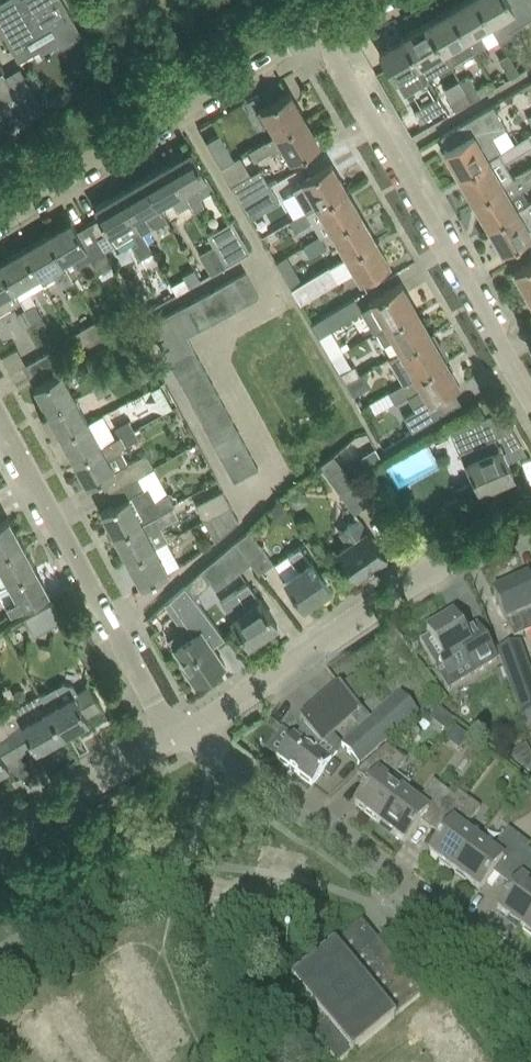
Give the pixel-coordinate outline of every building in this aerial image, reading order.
[(0,0),(0,27),(19,60),(34,51),(35,51),(29,41),(52,27),(62,45),(63,46),(84,34),(64,0),(1,0),(0,0)] [(237,6),(234,0),(215,0),(222,14),(237,6)] [(451,8),(468,37),(475,50),(487,43),(482,34),(494,27),(491,23),(478,0),(464,0),(451,8)] [(491,23),(494,27),(502,40),(512,35),(509,29),(530,17),(530,6),(528,0),(478,0),(491,23)] [(451,8),(427,22),(444,51),(451,64),(475,50),(468,37),(451,8)] [(427,22),(404,35),(420,64),(428,77),(451,64),(444,51),(427,22)] [(404,35),(380,49),(396,78),(405,94),(429,80),(428,77),(420,64),(404,35)] [(509,53),(500,58),(511,78),(520,72),(509,53)] [(21,65),(6,74),(16,92),(21,101),(31,118),(46,110),(36,92),(21,65)] [(7,132),(31,118),(21,101),(16,92),(6,74),(4,70),(0,72),(0,119),(7,132)] [(470,76),(461,81),(466,90),(472,99),(472,100),(481,95),(470,76)] [(466,90),(450,99),(456,109),(472,100),(472,99),(466,90)] [(277,133),(305,117),(290,92),(256,111),(263,123),(270,120),(277,133)] [(434,99),(415,110),(421,121),(440,110),(445,108),(439,96),(434,99)] [(465,121),(442,134),(450,147),(445,149),(460,175),(489,158),(499,152),(500,151),(491,137),(506,127),(507,127),(493,104),(465,121)] [(320,143),(305,117),(277,133),(278,134),(265,140),(249,149),(255,159),(270,150),(271,152),(284,145),(292,159),(320,143)] [(222,166),(235,158),(232,151),(220,132),(207,140),(218,159),(222,166)] [(499,152),(505,162),(506,161),(530,146),(530,135),(530,133),(515,142),(500,151),(499,152)] [(192,149),(167,164),(190,203),(195,210),(204,205),(200,197),(214,188),(212,184),(207,175),(203,168),(192,149)] [(489,158),(460,175),(474,200),(503,183),(504,184),(515,177),(506,161),(505,162),(499,152),(489,158)] [(305,181),(293,188),(307,210),(307,211),(318,204),(346,188),(331,162),(312,173),(303,178),(305,181)] [(190,203),(167,164),(143,178),(159,204),(170,197),(178,210),(190,203)] [(239,165),(226,173),(232,184),(246,177),(246,176),(239,165)] [(242,201),(270,185),(261,168),(246,176),(246,177),(232,184),(242,201)] [(474,200),(489,226),(518,209),(518,208),(510,195),(530,183),(530,168),(515,177),(504,184),(503,183),(474,200)] [(157,225),(167,219),(158,204),(159,204),(143,178),(119,192),(142,230),(153,224),(157,225)] [(251,217),(280,200),(270,185),(242,201),(251,217)] [(333,229),(361,213),(346,188),(318,204),(333,229)] [(153,250),(142,230),(119,192),(95,206),(101,216),(89,222),(105,249),(133,233),(138,241),(132,244),(140,258),(153,250)] [(489,226),(504,251),(530,236),(530,201),(518,208),(518,209),(489,226)] [(307,210),(290,220),(291,220),(296,229),(312,220),(307,211),(307,210)] [(348,255),(375,238),(361,213),(333,229),(348,255)] [(78,229),(72,219),(48,234),(63,260),(72,274),(83,269),(80,264),(91,258),(99,271),(113,263),(104,249),(105,249),(89,222),(78,229)] [(218,228),(208,234),(214,244),(226,264),(239,257),(241,255),(250,250),(238,230),(224,238),(218,228)] [(61,286),(74,279),(72,274),(63,260),(48,234),(24,248),(39,274),(44,284),(45,285),(57,279),(61,286)] [(311,255),(327,245),(320,235),(304,244),(311,255)] [(375,238),(348,255),(356,269),(362,280),(371,275),(390,264),(375,238)] [(211,273),(226,264),(214,244),(199,252),(211,273)] [(0,262),(15,288),(20,298),(31,291),(44,284),(39,274),(24,248),(0,262)] [(305,274),(293,251),(279,259),(291,282),(305,274)] [(515,270),(530,296),(530,295),(530,261),(515,270)] [(16,302),(21,300),(20,298),(15,288),(0,262),(0,312),(16,302)] [(303,281),(292,287),(296,294),(301,302),(339,279),(330,265),(330,264),(303,281)] [(195,267),(183,274),(189,285),(197,281),(201,279),(195,267)] [(247,302),(259,296),(246,271),(234,278),(247,302)] [(235,309),(247,302),(234,278),(222,284),(235,309)] [(374,302),(366,306),(371,314),(367,316),(376,331),(377,331),(387,325),(416,308),(402,283),(402,282),(383,293),(372,299),(374,302)] [(223,315),(235,309),(222,284),(210,291),(223,315)] [(211,322),(223,315),(210,291),(198,297),(211,322)] [(199,328),(211,322),(198,297),(186,304),(199,328)] [(313,322),(312,322),(320,336),(326,345),(336,339),(330,330),(361,310),(363,309),(356,297),(352,299),(313,322)] [(34,321),(43,316),(35,302),(26,307),(34,321)] [(163,348),(187,334),(199,328),(186,304),(150,323),(163,348)] [(24,326),(34,321),(26,307),(16,312),(24,326)] [(387,325),(377,331),(385,344),(395,338),(402,349),(431,333),(416,308),(387,325)] [(105,312),(96,317),(106,333),(115,328),(105,312)] [(81,347),(105,333),(97,318),(72,333),(81,347)] [(391,355),(389,356),(390,358),(391,357),(405,380),(403,381),(404,382),(416,375),(445,358),(450,355),(442,340),(440,341),(436,343),(431,333),(402,349),(391,355)] [(193,346),(187,334),(163,348),(169,360),(193,346)] [(176,372),(200,358),(193,346),(169,360),(176,372)] [(29,378),(56,363),(50,350),(22,365),(29,378)] [(182,384),(206,370),(200,358),(176,372),(182,384)] [(404,382),(389,390),(395,400),(407,393),(416,409),(405,415),(413,429),(424,422),(443,411),(461,401),(461,400),(454,388),(460,384),(460,383),(459,383),(451,369),(448,363),(445,358),(416,375),(404,382)] [(350,367),(341,372),(347,381),(360,373),(355,364),(350,367)] [(153,365),(142,371),(147,380),(158,375),(153,365)] [(94,386),(107,379),(102,369),(89,377),(94,386)] [(189,396),(213,382),(206,370),(182,384),(189,396)] [(49,410),(75,396),(62,371),(35,385),(49,410)] [(360,373),(347,381),(354,394),(371,384),(364,372),(360,373)] [(99,396),(112,388),(107,379),(94,386),(99,396)] [(195,408),(219,394),(213,382),(189,396),(195,408)] [(202,420),(226,406),(219,394),(195,408),(202,420)] [(62,435),(88,421),(75,396),(49,410),(62,435)] [(208,432),(232,418),(226,406),(202,420),(208,432)] [(486,415),(451,431),(471,479),(464,482),(469,492),(480,487),(514,472),(508,460),(504,451),(502,445),(499,447),(496,438),(501,436),(515,430),(512,426),(501,406),(487,414),(486,415)] [(88,421),(62,435),(75,460),(101,445),(115,437),(103,415),(89,422),(88,421)] [(214,444),(239,430),(232,418),(208,432),(214,444)] [(129,419),(115,426),(120,435),(131,429),(134,428),(129,419)] [(101,445),(75,460),(88,485),(101,479),(107,491),(146,470),(139,456),(128,462),(120,448),(139,438),(134,428),(131,429),(120,435),(115,437),(101,445)] [(221,456),(245,442),(239,430),(214,444),(221,456)] [(227,468),(252,454),(245,442),(221,456),(227,468)] [(375,447),(360,456),(367,467),(382,458),(375,447)] [(234,480),(258,467),(252,454),(227,468),(234,480)] [(355,512),(369,501),(334,454),(320,464),(355,512)] [(114,504),(102,510),(116,535),(154,515),(174,504),(154,465),(146,470),(107,491),(114,504)] [(204,519),(231,504),(223,488),(195,503),(204,519)] [(215,540),(239,519),(231,504),(204,519),(215,540)] [(154,515),(116,535),(129,560),(155,545),(168,539),(154,515)] [(368,529),(359,517),(340,531),(349,543),(338,550),(344,559),(357,577),(387,555),(368,529)] [(22,542),(9,518),(0,523),(0,555),(22,542)] [(259,572),(273,561),(265,551),(249,530),(235,540),(251,562),(259,572)] [(216,588),(251,562),(235,540),(235,541),(202,569),(185,584),(194,596),(211,580),(216,588)] [(36,567),(22,542),(0,555),(0,564),(9,581),(36,567)] [(142,585),(169,570),(155,545),(129,560),(142,585)] [(312,560),(301,545),(289,553),(276,562),(287,577),(305,604),(330,587),(312,560)] [(30,602),(50,592),(36,567),(9,581),(0,587),(0,595),(5,604),(8,603),(13,612),(30,602)] [(260,598),(248,581),(221,600),(232,617),(250,642),(278,623),(261,598),(260,598)] [(492,596),(501,616),(505,623),(513,639),(530,631),(530,591),(526,581),(492,596)] [(185,584),(170,598),(194,633),(190,635),(176,644),(174,646),(187,664),(184,666),(196,684),(226,664),(212,643),(223,636),(223,637),(225,636),(223,634),(199,601),(194,596),(185,584)] [(34,635),(64,618),(54,601),(25,617),(34,635)] [(419,642),(418,643),(434,669),(439,666),(447,679),(468,666),(473,675),(496,662),(478,633),(475,627),(462,635),(451,617),(425,633),(428,637),(419,642)] [(530,732),(530,681),(517,644),(497,652),(527,734),(530,732)] [(349,680),(340,689),(354,705),(364,696),(349,680)] [(57,685),(40,694),(63,734),(90,719),(82,705),(96,697),(89,684),(77,691),(74,686),(64,683),(58,686),(57,685)] [(359,712),(354,705),(340,689),(337,686),(298,721),(303,727),(293,740),(312,754),(315,750),(319,745),(320,746),(349,721),(359,712)] [(16,744),(29,736),(37,749),(63,734),(40,694),(15,707),(0,716),(9,731),(16,744)] [(400,695),(370,721),(387,741),(417,715),(400,695)] [(359,712),(349,721),(359,731),(370,721),(360,711),(359,712)] [(16,744),(9,731),(0,716),(0,770),(10,764),(2,751),(16,744)] [(358,767),(387,741),(370,721),(359,731),(340,747),(358,767)] [(330,762),(315,750),(312,754),(293,740),(291,738),(275,760),(311,787),(330,762)] [(369,785),(353,806),(378,825),(402,794),(408,785),(395,775),(404,762),(385,748),(371,760),(360,770),(373,780),(369,785)] [(437,820),(453,799),(432,783),(416,805),(402,794),(378,825),(403,844),(423,818),(433,826),(437,820)] [(453,873),(476,842),(463,832),(479,810),(457,794),(453,799),(437,820),(448,828),(428,854),(453,873)] [(508,873),(526,851),(528,847),(507,831),(490,853),(476,842),(453,873),(478,892),(498,866),(508,873)] [(496,911),(521,930),(530,917),(530,855),(526,851),(508,873),(505,877),(516,885),(496,911)] [(521,930),(530,937),(530,917),(521,930)] [(420,996),(360,923),(290,981),(322,1019),(315,1025),(317,1027),(310,1034),(333,1061),(341,1061),(420,996)]
